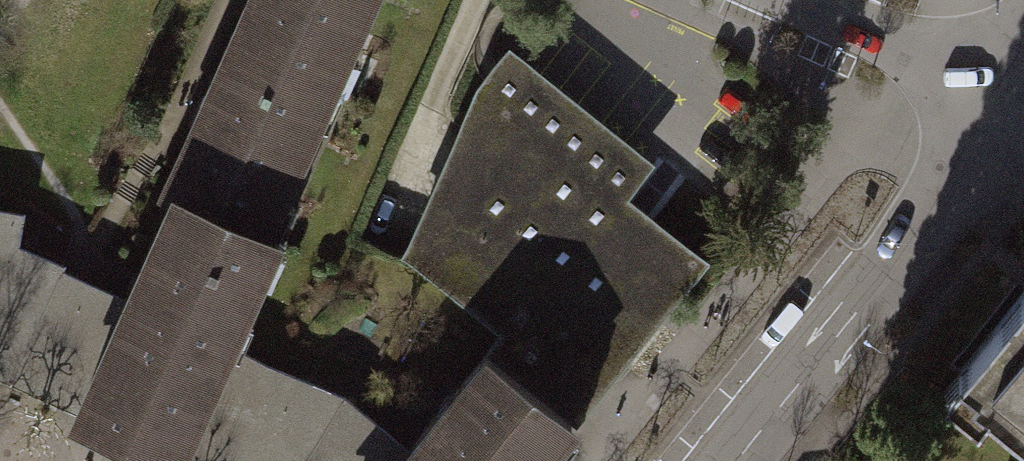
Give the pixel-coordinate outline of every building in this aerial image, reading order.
[(231,42),(331,85),(369,0),(250,0),(231,42)] [(265,232),(331,85),(231,42),(166,188),(174,192),(265,232)] [(482,87),(623,197),(652,161),(511,51),(482,87)] [(581,165),(482,87),(407,255),(503,332),(486,353),(553,406),(570,420),(606,374),(698,259),(623,197),(581,165)] [(125,301),(91,286),(56,364),(92,379),(77,411),(76,414),(176,458),(177,455),(191,424),(223,438),(258,360),(225,346),(274,236),(265,232),(174,192),(125,301)] [(24,349),(59,272),(10,250),(16,214),(0,211),(0,339),(4,340),(24,349)] [(56,364),(91,286),(75,279),(59,272),(24,349),(4,340),(0,339),(0,375),(26,387),(77,411),(92,379),(56,364)] [(956,373),(987,397),(982,404),(1023,437),(1023,292),(1022,290),(956,373)] [(407,451),(399,460),(536,460),(570,420),(553,406),(486,353),(407,451)] [(274,460),(300,460),(340,397),(258,360),(223,438),(274,460)] [(340,397),(300,460),(367,460),(386,434),(340,397)] [(223,438),(191,424),(177,455),(190,460),(274,460),(223,438)] [(386,434),(367,460),(399,460),(407,451),(386,434)]
